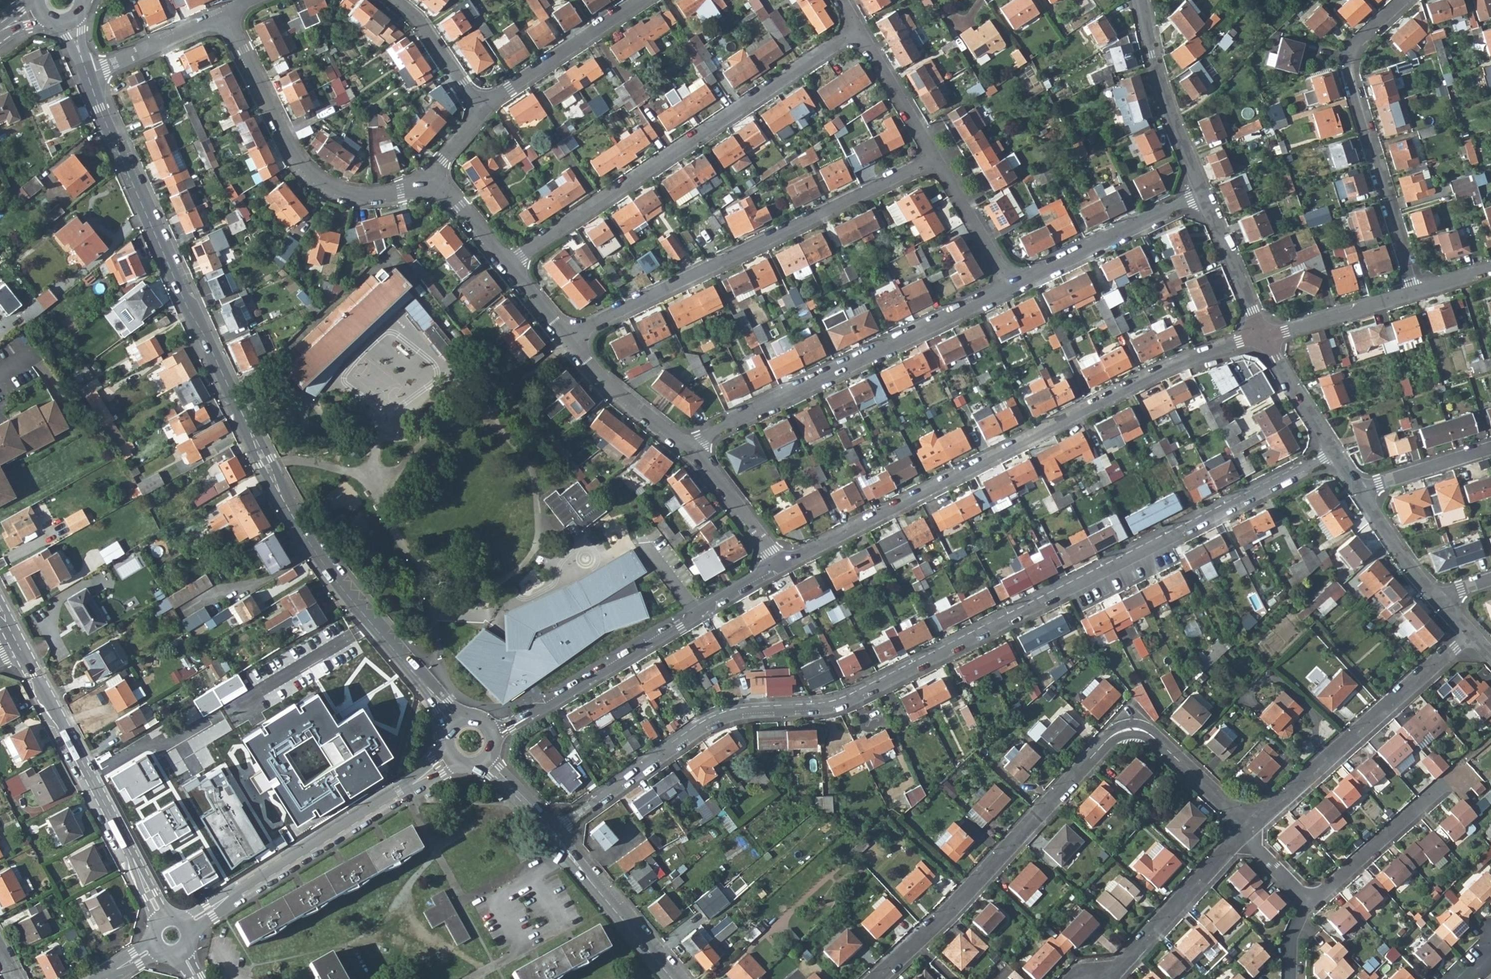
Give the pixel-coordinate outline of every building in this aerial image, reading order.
[(169,13),(163,0),(142,0),(137,2),(147,25),(165,17),(164,15),(169,13)] [(304,0),(298,0),(294,2),(298,12),(307,8),(304,0)] [(325,0),(304,0),(307,8),(298,12),(300,17),(303,23),(306,28),(321,22),(317,13),(328,8),(325,0)] [(340,6),(357,19),(363,25),(376,10),(363,0),(361,2),(358,0),(344,0),(340,6)] [(446,0),(421,0),(420,0),(436,13),(446,0)] [(582,18),(570,0),(553,11),(565,29),(582,18)] [(592,10),(607,0),(585,0),(592,10)] [(676,3),(685,17),(710,0),(680,0),(676,3)] [(725,6),(721,0),(710,0),(718,11),(725,6)] [(754,10),(762,5),(758,0),(747,0),(754,10)] [(824,5),(821,0),(812,0),(801,7),(818,32),(831,24),(821,8),(824,5)] [(871,15),(890,4),(888,0),(862,0),(871,15)] [(932,17),(938,13),(934,8),(930,0),(921,0),(932,17)] [(1038,13),(1029,0),(1013,0),(1000,9),(1013,29),(1038,13)] [(1178,29),(1188,40),(1194,35),(1193,34),(1204,24),(1196,15),(1200,10),(1199,9),(1191,0),(1185,0),(1181,4),(1177,8),(1172,13),(1168,17),(1178,29)] [(1348,1),(1338,10),(1352,26),(1369,10),(1360,0),(1346,0),(1348,1)] [(1428,5),(1433,23),(1466,13),(1463,0),(1444,0),(1428,5)] [(1480,21),(1490,18),(1490,0),(1473,0),(1480,21)] [(534,7),(543,19),(545,18),(549,14),(545,7),(544,7),(541,3),(534,7)] [(741,19),(743,23),(757,14),(761,21),(761,22),(769,34),(771,37),(747,54),(759,72),(768,66),(765,62),(780,51),(773,41),(782,35),(774,24),(767,13),(762,5),(754,10),(741,19)] [(471,26),(475,24),(462,7),(459,10),(471,26)] [(668,8),(659,14),(668,28),(677,22),(668,8)] [(782,19),(775,8),(767,13),(774,24),(782,19)] [(1319,37),(1335,23),(1321,8),(1316,12),(1305,22),(1319,37)] [(376,10),(363,25),(383,40),(384,39),(393,28),(386,22),(388,19),(376,10)] [(440,23),(452,40),(471,26),(459,10),(440,23)] [(898,17),(895,12),(876,23),(889,44),(913,29),(916,27),(908,14),(904,14),(898,17)] [(1188,40),(1170,53),(1182,68),(1205,51),(1200,44),(1201,43),(1198,38),(1206,32),(1220,18),(1214,12),(1209,19),(1207,20),(1204,23),(1204,24),(1193,34),(1194,35),(1188,40)] [(1422,21),(1419,13),(1391,37),(1405,54),(1410,49),(1414,53),(1421,47),(1418,43),(1425,36),(1428,43),(1425,48),(1427,55),(1436,52),(1433,41),(1431,34),(1427,19),(1422,21)] [(643,24),(641,21),(632,27),(644,44),(651,55),(658,50),(651,39),(668,28),(659,14),(643,24)] [(132,30),(136,28),(131,17),(126,19),(125,15),(102,25),(107,39),(115,36),(116,39),(133,31),(132,30)] [(1119,40),(1103,16),(1088,25),(1091,30),(1087,33),(1099,52),(1116,42),(1119,40)] [(300,17),(289,22),(292,29),(303,23),(300,17)] [(540,46),(556,35),(545,18),(543,19),(529,29),(540,46)] [(270,19),(254,25),(263,43),(278,35),(270,19)] [(363,25),(357,19),(353,24),(359,30),(363,25)] [(782,35),(790,30),(782,19),(774,24),(782,35)] [(969,26),(959,33),(974,57),(985,51),(989,51),(994,48),(998,49),(1003,46),(1003,43),(988,19),(977,27),(977,28),(973,31),(969,26)] [(1479,27),(1477,21),(1470,23),(1471,29),(1479,27)] [(303,23),(292,29),(287,31),(291,38),(307,31),(306,28),(303,23)] [(484,40),(491,35),(483,23),(476,28),(481,34),(484,40)] [(351,38),(344,24),(339,27),(346,41),(351,38)] [(359,30),(378,46),(383,40),(363,25),(359,30)] [(1482,31),(1481,26),(1479,27),(1471,29),(1473,35),(1482,32),(1489,55),(1490,54),(1490,29),(1482,31)] [(639,57),(635,50),(644,44),(632,27),(622,34),(625,37),(609,48),(618,61),(627,56),(631,62),(639,57)] [(393,28),(384,39),(388,43),(393,37),(395,39),(399,33),(393,28)] [(471,31),(476,37),(481,34),(476,28),(471,31)] [(1222,47),(1236,32),(1232,28),(1218,43),(1218,44),(1222,47)] [(733,33),(741,46),(748,42),(739,29),(733,33)] [(913,29),(889,44),(902,66),(918,56),(914,49),(922,45),(913,29)] [(1446,37),(1444,30),(1431,34),(1433,41),(1441,39),(1446,37)] [(456,42),(460,49),(476,37),(471,31),(456,42)] [(286,52),(283,45),(289,42),(285,32),(278,35),(263,43),(270,59),(286,52)] [(509,38),(510,41),(500,49),(511,65),(530,52),(516,33),(509,38)] [(744,50),(747,54),(771,37),(769,34),(744,50)] [(689,39),(696,50),(702,45),(696,35),(689,39)] [(782,35),(773,41),(780,51),(789,46),(782,35)] [(1116,42),(1117,47),(1111,49),(1115,63),(1107,66),(1090,74),(1094,85),(1103,80),(1104,80),(1112,77),(1111,72),(1136,65),(1128,35),(1119,40),(1116,42)] [(406,37),(392,45),(405,66),(421,56),(413,42),(410,43),(406,37)] [(477,73),(493,61),(476,37),(460,49),(477,73)] [(509,38),(498,46),(500,49),(510,41),(509,38)] [(1276,67),(1296,72),(1304,44),(1283,38),(1279,55),(1272,53),(1268,65),(1276,67)] [(689,39),(680,45),(688,55),(696,50),(689,39)] [(1436,52),(1443,74),(1451,72),(1441,39),(1433,41),(1436,52)] [(958,47),(954,40),(941,47),(946,55),(958,47)] [(286,52),(293,49),(289,42),(283,45),(286,52)] [(190,65),(192,70),(209,62),(206,53),(202,45),(185,52),(185,54),(181,56),(186,67),(190,65)] [(392,45),(387,49),(399,70),(405,66),(392,45)] [(709,55),(703,45),(702,45),(696,50),(703,60),(709,55)] [(749,78),(759,72),(747,54),(744,50),(742,46),(726,57),(731,64),(721,71),(731,84),(746,74),(749,78)] [(32,81),(36,90),(57,81),(53,73),(56,72),(48,53),(39,57),(37,50),(21,57),(24,63),(22,64),(31,81),(32,81)] [(216,59),(212,50),(206,53),(209,62),(216,59)] [(718,82),(712,73),(703,60),(696,50),(688,55),(710,87),(718,82)] [(1019,67),(1025,63),(1017,50),(1011,54),(1019,67)] [(709,59),(711,58),(709,55),(703,60),(712,73),(717,70),(709,59)] [(421,56),(405,66),(417,87),(431,78),(427,72),(430,70),(421,56)] [(1411,66),(1419,64),(1418,57),(1387,67),(1389,72),(1369,77),(1377,106),(1397,100),(1399,99),(1392,74),(1412,68),(1411,66)] [(577,68),(575,65),(565,71),(577,89),(602,72),(593,58),(577,68)] [(942,82),(945,81),(933,60),(909,75),(921,95),(942,82)] [(869,81),(855,61),(835,75),(848,94),(869,81)] [(222,97),(238,90),(226,63),(210,70),(215,80),(219,89),(222,97)] [(1487,92),(1490,91),(1490,65),(1481,68),(1483,75),(1482,75),(1487,92)] [(417,87),(405,66),(399,70),(411,90),(417,87)] [(125,88),(132,103),(156,92),(150,80),(143,83),(138,71),(126,76),(130,86),(125,88)] [(168,75),(172,85),(173,87),(182,82),(177,71),(168,75)] [(290,101),(307,93),(296,71),(282,78),(285,86),(283,87),(290,101)] [(543,91),(552,105),(559,101),(569,94),(577,89),(565,71),(556,77),(558,81),(543,91)] [(1190,98),(1204,89),(1192,72),(1179,81),(1190,98)] [(1450,97),(1458,94),(1451,72),(1443,74),(1446,85),(1450,97)] [(1337,97),(1330,73),(1311,78),(1314,89),(1303,92),(1307,106),(1337,97)] [(634,75),(629,79),(637,89),(642,86),(634,75)] [(815,89),(828,108),(848,94),(835,75),(815,89)] [(1144,97),(1138,75),(1119,80),(1121,86),(1113,89),(1115,96),(1123,94),(1125,102),(1144,97)] [(1114,84),(1112,77),(1104,80),(1107,86),(1114,84)] [(684,84),(675,90),(681,98),(690,112),(713,97),(699,78),(686,87),(684,84)] [(622,84),(629,94),(637,89),(629,79),(622,84)] [(210,92),(219,89),(215,80),(206,84),(210,92)] [(942,82),(921,95),(931,112),(947,103),(944,98),(950,95),(942,82)] [(966,92),(971,99),(984,91),(983,89),(980,83),(966,92)] [(622,84),(614,89),(621,100),(629,94),(622,84)] [(992,84),(983,89),(984,91),(988,97),(998,92),(992,84)] [(637,89),(629,94),(636,105),(644,100),(641,96),(646,92),(642,86),(637,89)] [(813,105),(799,86),(779,99),(792,119),(813,105)] [(222,97),(231,115),(235,124),(249,118),(244,108),(247,107),(238,90),(222,97)] [(297,116),(314,108),(310,100),(316,97),(313,90),(311,91),(307,93),(290,101),(297,116)] [(154,106),(161,103),(156,92),(132,103),(143,126),(159,118),(154,106)] [(532,93),(508,109),(518,124),(525,119),(528,124),(537,118),(534,113),(542,108),(532,93)] [(569,94),(559,101),(564,110),(575,102),(569,94)] [(629,94),(621,100),(628,111),(636,105),(629,94)] [(1406,104),(1418,100),(1416,94),(1405,98),(1406,104)] [(19,122),(8,95),(0,99),(0,124),(6,122),(8,127),(19,122)] [(336,101),(340,109),(351,103),(350,100),(347,95),(336,101)] [(607,109),(599,95),(587,103),(596,117),(607,109)] [(59,131),(79,123),(67,96),(47,105),(59,131)] [(1147,125),(1144,119),(1150,117),(1144,97),(1125,102),(1131,122),(1128,123),(1130,134),(1147,125)] [(657,115),(666,129),(690,112),(681,98),(657,115)] [(792,119),(779,99),(759,114),(772,133),(779,128),(784,136),(794,129),(788,122),(792,119)] [(1407,118),(1402,119),(1397,100),(1377,106),(1386,135),(1410,128),(1407,118)] [(881,101),(862,114),(861,115),(864,123),(886,109),(881,101)] [(192,111),(188,102),(181,105),(185,112),(186,114),(192,111)] [(447,113),(436,103),(419,121),(433,133),(444,122),(442,119),(447,113)] [(1285,118),(1280,103),(1266,108),(1271,122),(1285,118)] [(960,105),(946,114),(951,122),(965,113),(960,105)] [(542,108),(534,113),(537,118),(545,113),(542,108)] [(1320,138),(1343,131),(1338,114),(1334,115),(1332,108),(1313,114),(1320,138)] [(366,109),(367,126),(376,126),(375,113),(366,109)] [(951,122),(962,139),(977,130),(984,125),(974,110),(971,109),(965,113),(951,122)] [(198,142),(205,138),(192,111),(186,114),(197,139),(198,142)] [(375,113),(376,126),(387,125),(380,115),(375,113)] [(419,121),(415,114),(409,121),(414,127),(403,139),(416,152),(433,133),(419,121)] [(1206,143),(1224,135),(1216,114),(1198,121),(1206,143)] [(231,115),(217,121),(221,131),(235,124),(231,115)] [(844,126),(838,117),(831,122),(837,131),(837,130),(844,126)] [(885,120),(889,130),(872,138),(880,155),(902,144),(890,118),(885,120)] [(1274,130),(1287,125),(1285,118),(1271,122),(1272,124),(1274,130)] [(763,139),(750,120),(730,133),(743,152),(763,139)] [(499,138),(507,132),(500,122),(492,127),(499,138)] [(831,122),(823,127),(829,136),(833,133),(837,131),(831,122)] [(170,133),(166,132),(162,123),(142,131),(146,141),(144,142),(153,159),(169,152),(174,150),(177,148),(170,133)] [(570,134),(563,123),(555,128),(563,139),(570,134)] [(648,140),(656,134),(649,124),(641,129),(648,140)] [(1163,157),(1147,125),(1130,134),(1146,165),(1163,157)] [(265,143),(256,126),(240,134),(249,151),(265,143)] [(847,134),(844,126),(837,130),(837,131),(833,133),(836,139),(847,134)] [(1242,132),(1243,136),(1258,130),(1259,130),(1257,126),(1242,132)] [(1420,139),(1437,134),(1434,126),(1418,131),(1420,139)] [(641,129),(639,127),(614,144),(626,161),(635,155),(633,151),(649,141),(648,140),(641,129)] [(977,130),(962,139),(971,155),(987,145),(977,130)] [(1258,130),(1243,136),(1245,141),(1260,135),(1258,130)] [(709,147),(722,167),(743,152),(730,133),(709,147)] [(1459,155),(1466,152),(1463,141),(1461,133),(1457,134),(1462,150),(1457,151),(1459,155)] [(570,150),(578,145),(570,134),(563,139),(570,150)] [(335,148),(315,135),(308,144),(316,150),(315,152),(328,161),(335,148)] [(198,142),(204,153),(211,150),(213,149),(207,137),(205,138),(198,142)] [(851,148),(859,164),(880,155),(872,138),(851,148)] [(1396,169),(1419,163),(1412,138),(1389,145),(1396,169)] [(191,142),(204,169),(210,166),(204,153),(198,142),(197,139),(191,142)] [(562,155),(570,150),(563,139),(555,144),(562,155)] [(1466,152),(1473,150),(1470,139),(1463,141),(1466,152)] [(995,140),(987,145),(971,155),(981,171),(1002,158),(1004,157),(1000,150),(1001,149),(995,140)] [(1288,153),(1284,140),(1278,142),(1282,154),(1288,153)] [(1354,151),(1351,152),(1347,140),(1329,146),(1335,167),(1357,161),(1354,151)] [(763,141),(750,149),(753,153),(766,146),(763,141)] [(249,151),(263,179),(279,170),(265,143),(249,151)] [(1080,143),(1072,147),(1073,148),(1078,160),(1086,156),(1080,143)] [(550,148),(558,158),(562,155),(555,144),(550,148)] [(626,161),(614,144),(590,161),(598,174),(615,164),(617,167),(626,161)] [(403,163),(399,152),(395,146),(390,148),(390,150),(374,155),(380,173),(398,167),(398,165),(403,163)] [(518,146),(503,156),(511,167),(517,163),(526,157),(522,151),(518,146)] [(536,157),(529,146),(522,151),(526,157),(529,162),(536,157)] [(349,172),(356,161),(335,148),(328,161),(342,170),(343,167),(349,172)] [(808,164),(815,161),(810,149),(803,153),(808,164)] [(169,152),(178,171),(183,169),(174,150),(169,152)] [(210,166),(210,167),(211,169),(218,166),(211,150),(204,153),(210,166)] [(1216,179),(1231,174),(1222,150),(1207,156),(1216,179)] [(1473,150),(1466,152),(1471,165),(1477,164),(1473,150)] [(798,156),(794,151),(783,158),(784,159),(787,164),(797,157),(798,156)] [(183,169),(178,171),(169,152),(153,159),(161,177),(163,176),(168,186),(187,177),(183,169)] [(714,172),(701,153),(681,167),(693,186),(705,177),(714,172)] [(797,157),(801,168),(808,164),(803,153),(798,156),(797,157)] [(74,194),(92,180),(73,156),(54,170),(74,194)] [(475,157),(461,166),(476,190),(476,189),(490,180),(485,172),(494,167),(489,158),(480,164),(475,157)] [(524,173),(533,168),(529,162),(526,157),(517,163),(524,173)] [(1002,158),(981,171),(993,189),(1013,177),(1002,158)] [(762,180),(771,174),(787,164),(784,159),(759,176),(762,180)] [(828,191),(850,180),(840,160),(818,170),(828,191)] [(1054,179),(1047,164),(1031,174),(1037,187),(1054,179)] [(1160,180),(1173,173),(1169,164),(1134,181),(1143,201),(1165,191),(1160,180)] [(693,186),(681,167),(660,181),(677,206),(690,196),(686,190),(693,186)] [(560,173),(561,174),(545,185),(560,207),(583,191),(567,168),(560,173)] [(1406,202),(1428,195),(1421,171),(1399,178),(1406,202)] [(1244,193),(1250,190),(1244,173),(1237,176),(1244,193)] [(1347,197),(1366,191),(1361,173),(1342,178),(1347,197)] [(1295,190),(1294,188),(1289,174),(1281,177),(1288,193),(1295,190)] [(36,175),(22,186),(30,197),(44,185),(36,175)] [(1473,175),(1451,181),(1454,192),(1477,186),(1473,175)] [(1229,212),(1248,204),(1244,193),(1237,176),(1218,184),(1229,212)] [(187,190),(193,187),(188,177),(187,177),(168,186),(172,195),(169,196),(178,214),(194,207),(187,190)] [(705,177),(693,186),(697,191),(709,182),(705,177)] [(793,207),(816,197),(807,178),(784,189),(793,207)] [(491,213),(505,204),(490,180),(476,189),(476,190),(491,213)] [(283,181),(269,192),(281,208),(295,197),(283,181)] [(225,192),(230,200),(237,195),(230,184),(223,189),(225,192)] [(533,219),(536,223),(560,207),(545,185),(537,190),(542,198),(519,214),(526,225),(533,219)] [(1118,199),(1123,211),(1134,206),(1124,185),(1121,187),(1125,196),(1118,199)] [(697,191),(693,186),(686,190),(690,196),(697,192),(697,191)] [(1092,189),(1106,219),(1123,211),(1118,199),(1125,196),(1121,187),(1114,190),(1116,193),(1105,197),(1100,186),(1099,186),(1092,189)] [(1477,186),(1454,192),(1456,200),(1473,195),(1474,199),(1480,197),(1477,186)] [(22,202),(28,197),(20,188),(14,192),(22,202)] [(659,209),(660,204),(650,188),(631,201),(640,214),(649,208),(652,214),(659,209)] [(1078,211),(1086,228),(1106,219),(1092,189),(1085,193),(1090,205),(1078,211)] [(911,220),(930,208),(919,190),(886,209),(896,226),(906,222),(911,220)] [(765,208),(755,213),(744,192),(737,197),(736,197),(742,209),(724,218),(733,236),(770,219),(765,208)] [(998,228),(1021,213),(1009,192),(986,207),(998,228)] [(236,210),(241,218),(247,228),(249,232),(250,232),(257,227),(238,195),(237,195),(230,200),(236,210)] [(722,199),(725,205),(732,200),(729,195),(722,199)] [(288,227),(307,212),(295,197),(281,208),(274,213),(285,227),(288,227)] [(1474,199),(1477,208),(1483,207),(1480,197),(1474,199)] [(1074,233),(1058,199),(1036,210),(1037,212),(1043,225),(1052,243),(1074,233)] [(201,210),(208,208),(205,201),(199,204),(201,210)] [(640,214),(631,201),(610,214),(629,243),(635,238),(633,235),(647,225),(644,220),(640,214)] [(68,209),(62,202),(48,214),(53,221),(68,209)] [(1032,202),(1021,208),(1027,218),(1037,212),(1036,210),(1032,202)] [(1379,235),(1370,206),(1354,210),(1348,212),(1349,216),(1347,217),(1346,221),(1347,225),(1348,228),(1351,231),(1354,231),(1357,242),(1363,240),(1375,236),(1379,235)] [(186,232),(202,224),(194,207),(178,214),(186,232)] [(1329,214),(1327,207),(1313,212),(1315,218),(1329,214)] [(649,208),(640,214),(644,220),(652,214),(649,208)] [(924,241),(942,230),(930,208),(911,220),(924,241)] [(874,209),(851,220),(859,237),(863,244),(873,239),(869,232),(882,226),(874,209)] [(1417,235),(1433,230),(1427,209),(1410,214),(1417,235)] [(236,210),(225,215),(229,224),(241,218),(236,210)] [(720,226),(724,223),(717,210),(712,213),(714,216),(720,226)] [(1247,242),(1270,233),(1262,211),(1239,220),(1247,242)] [(1306,221),(1315,218),(1313,212),(1303,215),(1305,220),(1306,221)] [(381,236),(405,228),(400,213),(392,215),(392,213),(376,218),(381,236)] [(1331,220),(1329,214),(1315,218),(1306,221),(1307,224),(1308,227),(1331,220)] [(714,216),(707,221),(715,232),(721,228),(720,226),(714,216)] [(86,223),(82,226),(76,217),(56,232),(64,242),(68,239),(86,262),(105,248),(86,223)] [(229,224),(234,235),(247,228),(241,218),(229,224)] [(385,249),(381,236),(376,218),(361,223),(361,225),(355,227),(360,242),(374,238),(379,255),(385,249)] [(1487,238),(1490,237),(1490,233),(1487,219),(1482,221),(1487,238)] [(828,230),(837,248),(859,237),(851,220),(828,230)] [(599,252),(615,241),(602,221),(585,232),(594,245),(595,246),(599,252)] [(1019,259),(1052,243),(1043,225),(1017,238),(1018,242),(1011,245),(1012,248),(1010,249),(1011,252),(1019,259)] [(461,245),(446,226),(425,242),(429,247),(432,244),(444,259),(460,246),(461,245)] [(1186,228),(1166,236),(1172,255),(1192,246),(1186,228)] [(1456,228),(1434,235),(1437,245),(1441,244),(1444,253),(1445,253),(1446,260),(1454,257),(1454,255),(1463,252),(1459,237),(1456,228)] [(334,251),(338,233),(322,229),(321,231),(317,229),(309,261),(322,264),(326,249),(334,251)] [(669,232),(657,240),(670,260),(682,252),(669,232)] [(298,241),(289,234),(272,256),(281,265),(298,241)] [(700,250),(706,246),(699,235),(692,239),(700,250)] [(829,255),(819,235),(797,246),(807,266),(829,255)] [(1470,252),(1465,235),(1459,237),(1463,252),(1454,255),(1454,257),(1470,252)] [(1355,248),(1376,241),(1375,236),(1363,240),(1357,242),(1353,243),(1355,248)] [(954,264),(969,255),(959,237),(944,246),(954,264)] [(1292,246),(1288,237),(1253,251),(1261,273),(1289,262),(1288,260),(1288,261),(1283,250),(1292,246)] [(212,258),(216,256),(209,238),(192,246),(199,263),(200,263),(203,268),(214,262),(212,258)] [(118,259),(135,251),(131,240),(115,253),(118,259)] [(595,260),(584,243),(572,250),(583,268),(595,260)] [(1332,249),(1335,259),(1345,256),(1346,256),(1348,261),(1358,259),(1357,255),(1355,248),(1353,243),(1332,249)] [(899,250),(902,255),(913,250),(914,250),(915,250),(912,244),(899,250)] [(1315,244),(1295,253),(1296,257),(1288,260),(1289,262),(1291,267),(1292,267),(1319,253),(1315,244)] [(470,258),(460,246),(444,259),(459,278),(477,265),(471,257),(470,258)] [(775,256),(784,277),(807,266),(797,246),(775,256)] [(952,265),(954,264),(944,246),(940,248),(950,266),(952,265)] [(1201,268),(1192,246),(1172,255),(1171,255),(1177,271),(1168,275),(1170,280),(1201,268)] [(1295,253),(1292,246),(1283,250),(1288,261),(1288,260),(1296,257),(1295,253)] [(1369,276),(1389,269),(1382,246),(1362,252),(1369,276)] [(922,270),(929,267),(920,248),(915,250),(914,250),(913,250),(922,270)] [(1126,279),(1136,274),(1139,279),(1150,274),(1137,248),(1116,259),(1124,274),(1126,279)] [(135,251),(118,259),(115,253),(105,261),(110,272),(113,271),(118,283),(127,280),(144,273),(135,251)] [(578,272),(561,251),(542,266),(559,287),(576,274),(578,272)] [(1319,253),(1292,267),(1291,267),(1290,268),(1293,275),(1269,286),(1276,304),(1295,295),(1293,292),(1296,287),(1313,293),(1319,278),(1317,270),(1324,267),(1322,263),(1319,253)] [(956,289),(981,275),(969,255),(954,264),(952,265),(956,273),(949,277),(956,289)] [(408,265),(420,279),(425,274),(427,273),(416,259),(408,265)] [(1114,278),(1124,274),(1116,259),(1099,267),(1107,282),(1114,278)] [(646,276),(652,272),(645,261),(638,265),(646,276)] [(765,261),(743,272),(751,288),(753,292),(775,281),(765,261)] [(630,276),(639,270),(634,263),(626,268),(630,276)] [(849,266),(842,270),(848,282),(855,278),(849,266)] [(1338,294),(1357,288),(1350,266),(1332,271),(1338,294)] [(300,355),(284,370),(287,373),(295,382),(300,387),(304,383),(384,309),(410,285),(394,269),(379,283),(373,276),(294,348),(300,355)] [(929,283),(943,277),(940,271),(926,277),(929,283)] [(621,284),(612,272),(605,276),(614,289),(621,284)] [(743,272),(720,283),(725,293),(730,291),(733,296),(751,288),(743,272)] [(91,273),(83,279),(87,285),(95,278),(91,273)] [(244,293),(241,286),(231,291),(223,273),(206,280),(214,299),(218,297),(221,305),(236,297),(244,293)] [(480,305),(499,291),(484,273),(466,287),(480,305)] [(420,279),(437,302),(443,297),(425,274),(420,279)] [(576,274),(559,287),(577,309),(593,295),(595,298),(603,292),(593,280),(585,286),(576,274)] [(1126,279),(1124,274),(1114,278),(1118,285),(1127,280),(1126,279)] [(1091,294),(1082,275),(1062,285),(1071,303),(1091,294)] [(1214,303),(1203,275),(1185,282),(1195,310),(1214,303)] [(931,302),(920,280),(899,290),(910,313),(931,302)] [(328,302),(332,284),(323,282),(319,299),(328,302)] [(0,287),(0,303),(8,314),(21,303),(5,283),(0,287)] [(125,300),(140,320),(159,306),(150,295),(152,293),(145,284),(125,300)] [(344,286),(332,284),(328,302),(344,287),(344,286)] [(1041,295),(1050,314),(1071,303),(1062,285),(1041,295)] [(720,307),(711,287),(689,298),(698,317),(720,307)] [(801,304),(794,287),(786,291),(787,293),(794,307),(795,307),(801,304)] [(733,296),(737,305),(755,296),(753,292),(751,288),(733,296)] [(38,301),(45,310),(57,300),(48,289),(36,299),(38,301)] [(886,324),(910,313),(899,290),(898,289),(876,300),(886,324)] [(1126,314),(1114,290),(1101,296),(1102,299),(1113,320),(1119,317),(1125,314),(1126,314)] [(229,331),(245,323),(247,322),(246,320),(251,318),(244,303),(250,300),(246,292),(244,293),(236,297),(221,305),(223,311),(221,313),(229,331)] [(449,292),(449,293),(443,297),(437,302),(442,309),(454,299),(449,292)] [(159,306),(161,304),(152,293),(150,295),(159,306)] [(787,293),(779,296),(786,311),(794,307),(787,293)] [(1167,294),(1157,299),(1160,308),(1171,302),(1167,294)] [(417,298),(405,308),(425,330),(435,323),(417,298)] [(667,308),(676,328),(698,317),(689,298),(667,308)] [(314,315),(322,308),(318,304),(314,299),(307,302),(314,315)] [(328,302),(319,299),(318,304),(322,308),(328,302)] [(525,323),(506,299),(493,309),(498,316),(503,322),(497,326),(507,338),(525,323)] [(1112,320),(1113,320),(1102,299),(1093,304),(1104,324),(1112,320)] [(140,320),(125,300),(113,309),(126,327),(120,332),(123,337),(143,323),(140,320)] [(20,315),(27,324),(45,310),(38,301),(20,315)] [(1020,334),(1041,324),(1030,301),(1008,311),(1019,333),(1020,334)] [(795,307),(802,320),(811,316),(805,302),(801,304),(795,307)] [(1443,327),(1453,324),(1446,302),(1436,305),(1437,308),(1426,311),(1433,331),(1443,327)] [(1202,334),(1223,326),(1214,303),(1195,310),(1194,311),(1202,334)] [(855,339),(876,329),(864,305),(851,310),(849,307),(842,310),(846,319),(855,339)] [(273,319),(279,315),(276,308),(269,311),(273,319)] [(731,315),(740,333),(743,332),(751,328),(741,310),(731,315)] [(842,310),(821,320),(835,349),(855,339),(846,319),(842,310)] [(1008,311),(988,320),(996,338),(1008,332),(1011,338),(1019,333),(1008,311)] [(646,346),(668,336),(658,313),(635,324),(646,346)] [(1184,327),(1191,324),(1187,315),(1180,319),(1181,322),(1184,327)] [(1414,345),(1421,342),(1413,315),(1390,322),(1395,338),(1396,342),(1397,346),(1413,341),(1414,345)] [(159,329),(170,322),(166,316),(155,324),(159,329)] [(498,316),(492,320),(497,326),(503,322),(498,316)] [(1120,333),(1125,330),(1119,317),(1113,320),(1119,332),(1120,333)] [(1110,337),(1119,332),(1113,320),(1112,320),(1104,324),(1110,337)] [(1388,340),(1384,326),(1383,321),(1349,332),(1356,354),(1367,351),(1370,346),(1382,341),(1388,340)] [(1067,343),(1056,322),(1049,325),(1053,334),(1059,346),(1067,343)] [(1152,331),(1154,335),(1165,330),(1161,322),(1150,327),(1152,331)] [(1181,322),(1171,327),(1179,343),(1189,338),(1184,327),(1181,322)] [(1390,322),(1384,326),(1388,340),(1395,338),(1390,322)] [(463,352),(435,323),(425,330),(450,362),(463,352)] [(507,338),(510,342),(513,339),(528,358),(543,345),(531,330),(525,323),(507,338)] [(758,345),(766,341),(759,324),(751,328),(757,342),(758,345)] [(1443,327),(1444,332),(1455,329),(1453,324),(1443,327)] [(976,326),(954,337),(963,356),(964,357),(985,347),(976,326)] [(1162,351),(1179,343),(1171,327),(1165,330),(1154,335),(1162,351)] [(757,342),(751,328),(743,332),(750,345),(757,342)] [(1152,331),(1131,342),(1141,362),(1162,351),(1154,335),(1152,331)] [(258,340),(260,339),(257,332),(230,345),(241,370),(259,361),(256,355),(262,352),(259,345),(261,344),(258,340)] [(824,355),(815,334),(792,345),(794,348),(802,365),(824,355)] [(1053,334),(1046,338),(1052,350),(1057,347),(1059,346),(1053,334)] [(617,360),(636,351),(629,335),(609,344),(617,360)] [(88,354),(106,341),(102,336),(84,348),(88,354)] [(163,352),(154,336),(130,349),(138,362),(135,363),(137,367),(163,353),(163,352)] [(954,337),(933,347),(928,349),(935,365),(939,373),(946,370),(944,365),(963,356),(954,337)] [(1329,348),(1335,346),(1332,338),(1326,340),(1329,348)] [(1395,338),(1388,340),(1382,341),(1383,346),(1396,342),(1395,338)] [(1329,348),(1326,340),(1307,346),(1314,369),(1334,363),(1329,348)] [(699,346),(701,352),(712,347),(710,341),(699,346)] [(1413,341),(1397,346),(1398,350),(1399,354),(1415,349),(1414,345),(1413,341)] [(1379,351),(1380,355),(1398,350),(1397,346),(1396,342),(1383,346),(1384,349),(1379,351)] [(1064,361),(1073,356),(1067,343),(1059,346),(1057,347),(1064,361)] [(776,357),(784,374),(802,365),(794,348),(776,357)] [(1120,348),(1099,359),(1108,377),(1129,366),(1120,348)] [(165,368),(168,367),(174,377),(178,384),(196,373),(182,349),(162,360),(165,368)] [(935,365),(928,349),(901,362),(912,384),(929,376),(926,369),(935,365)] [(659,365),(653,353),(645,356),(647,361),(651,368),(659,365)] [(684,353),(698,378),(706,374),(696,354),(684,353)] [(748,391),(769,381),(757,355),(745,361),(749,370),(740,375),(748,391)] [(1483,360),(1486,372),(1490,370),(1490,357),(1483,360)] [(1242,358),(1229,362),(1191,376),(1199,390),(1205,403),(1214,397),(1218,395),(1261,371),(1261,370),(1253,360),(1242,358)] [(1076,370),(1085,389),(1108,377),(1099,359),(1076,370)] [(1481,373),(1486,372),(1483,360),(1478,362),(1481,373)] [(624,372),(627,379),(651,368),(647,361),(624,372)] [(878,373),(889,395),(912,384),(901,362),(878,373)] [(1469,364),(1473,376),(1481,373),(1478,362),(1469,364)] [(978,386),(989,380),(1004,373),(1005,372),(1002,365),(998,367),(999,369),(986,376),(985,373),(974,378),(978,386)] [(178,384),(174,377),(168,367),(165,368),(157,373),(167,390),(168,389),(170,388),(178,384)] [(1042,381),(1050,378),(1045,368),(1038,372),(1041,379),(1042,381)] [(1339,369),(1318,378),(1329,408),(1348,401),(1340,380),(1343,379),(1339,369)] [(683,385),(664,370),(651,386),(669,401),(682,386),(683,385)] [(575,384),(564,371),(551,382),(562,395),(575,384)] [(1252,406),(1274,393),(1261,371),(1218,395),(1223,403),(1240,393),(1238,391),(1242,389),(1252,406)] [(196,373),(178,384),(170,388),(168,389),(172,397),(176,395),(182,406),(184,404),(186,409),(189,407),(209,396),(196,373)] [(718,386),(726,402),(748,391),(740,375),(718,386)] [(874,375),(864,380),(866,385),(872,382),(881,399),(884,398),(874,375)] [(1076,394),(1067,376),(1053,384),(1046,387),(1054,405),(1076,394)] [(1199,390),(1191,376),(1165,389),(1174,407),(1175,409),(1183,405),(1181,399),(1199,390)] [(1053,384),(1050,378),(1042,381),(1046,387),(1053,384)] [(1033,385),(1036,392),(1025,398),(1023,399),(1031,417),(1054,405),(1046,387),(1042,381),(1041,379),(1032,384),(1033,385)] [(1404,396),(1411,394),(1407,379),(1400,381),(1404,396)] [(864,380),(847,388),(855,405),(871,397),(874,403),(881,399),(872,382),(866,385),(864,380)] [(85,397),(94,392),(89,382),(78,389),(83,398),(85,397)] [(562,395),(551,382),(545,386),(556,400),(562,395)] [(574,418),(592,403),(575,384),(562,395),(556,400),(543,411),(549,419),(565,406),(574,418)] [(1033,385),(1021,391),(1025,398),(1036,392),(1033,385)] [(1441,385),(1434,387),(1436,393),(1444,390),(1442,385),(1441,385)] [(669,401),(688,416),(700,401),(682,386),(669,401)] [(847,388),(825,399),(835,421),(858,410),(855,405),(847,388)] [(1163,419),(1161,414),(1174,407),(1165,389),(1143,400),(1155,423),(1163,419)] [(85,397),(91,407),(103,400),(97,390),(94,392),(85,397)] [(1218,395),(1214,397),(1218,406),(1223,403),(1218,395)] [(855,405),(858,410),(874,403),(871,397),(855,405)] [(1214,397),(1205,403),(1214,419),(1217,426),(1219,430),(1228,425),(1218,406),(1214,397)] [(1001,433),(1023,421),(1011,399),(989,410),(1001,433)] [(110,422),(114,420),(103,400),(91,407),(95,415),(104,426),(110,422)] [(1214,419),(1205,403),(1200,405),(1208,422),(1214,419)] [(1256,432),(1257,433),(1241,442),(1229,449),(1233,456),(1240,452),(1266,437),(1286,425),(1291,422),(1287,414),(1281,417),(1273,404),(1254,415),(1262,428),(1256,432)] [(57,406),(42,414),(41,412),(0,433),(0,470),(21,459),(20,458),(27,454),(29,459),(57,444),(55,441),(62,438),(61,436),(70,431),(57,406)] [(821,435),(829,431),(816,406),(794,417),(807,441),(821,435)] [(186,409),(167,419),(177,438),(195,429),(193,425),(203,420),(208,417),(202,407),(192,412),(189,407),(186,409)] [(1001,433),(989,410),(988,408),(972,416),(984,441),(1001,433)] [(1129,408),(1112,416),(1120,431),(1120,433),(1123,438),(1125,442),(1134,437),(1130,428),(1137,424),(1129,408)] [(603,410),(589,428),(595,432),(599,436),(596,440),(594,442),(599,450),(603,447),(608,443),(622,425),(603,410)] [(1445,420),(1450,439),(1476,431),(1470,413),(1445,420)] [(1357,443),(1375,438),(1370,418),(1368,418),(1367,415),(1360,417),(1361,421),(1351,424),(1357,443)] [(1112,416),(1094,426),(1102,440),(1107,438),(1120,431),(1112,416)] [(1399,419),(1401,430),(1410,428),(1408,420),(1407,417),(1399,419)] [(1411,430),(1418,428),(1415,418),(1408,420),(1410,428),(1411,430)] [(1217,426),(1214,419),(1208,422),(1208,423),(1211,429),(1217,426)] [(195,429),(205,423),(203,420),(193,425),(195,429)] [(763,430),(772,449),(778,459),(789,453),(790,449),(787,442),(794,439),(784,420),(763,430)] [(1450,439),(1445,420),(1418,428),(1424,447),(1450,439)] [(1229,425),(1228,425),(1219,430),(1225,440),(1236,433),(1241,430),(1235,421),(1229,425)] [(118,447),(124,443),(110,422),(104,426),(118,447)] [(190,438),(185,441),(176,446),(180,455),(181,454),(185,452),(188,456),(186,458),(189,464),(201,457),(196,449),(226,432),(221,423),(191,439),(190,438)] [(1130,428),(1134,437),(1142,433),(1137,424),(1130,428)] [(628,458),(642,441),(622,425),(608,443),(614,447),(622,453),(628,458)] [(1266,437),(1272,448),(1262,454),(1268,464),(1299,447),(1286,425),(1266,437)] [(853,441),(847,428),(842,430),(850,447),(852,446),(863,441),(861,436),(853,441)] [(970,448),(960,429),(938,440),(947,460),(970,448)] [(835,433),(843,450),(850,447),(842,430),(835,433)] [(829,431),(821,435),(824,440),(832,436),(829,431)] [(1120,433),(1120,431),(1107,438),(1110,444),(1123,438),(1120,433)] [(919,441),(922,448),(938,440),(933,432),(920,438),(919,441)] [(1383,435),(1389,456),(1409,450),(1416,448),(1412,435),(1397,440),(1395,432),(1383,435)] [(1092,458),(1079,433),(1058,443),(1066,460),(1076,455),(1081,464),(1092,458)] [(1225,440),(1229,449),(1241,442),(1236,433),(1225,440)] [(737,472),(765,459),(752,434),(745,437),(747,443),(727,453),(737,472)] [(1158,440),(1166,454),(1171,451),(1178,448),(1175,442),(1168,445),(1164,437),(1158,440)] [(1357,443),(1362,462),(1381,457),(1375,438),(1357,443)] [(133,446),(130,440),(124,443),(118,447),(120,450),(124,458),(124,459),(128,457),(127,456),(131,454),(128,449),(133,446)] [(916,451),(926,471),(947,460),(938,440),(922,448),(916,451)] [(1158,440),(1149,445),(1156,458),(1166,454),(1158,440)] [(614,447),(608,443),(603,447),(610,452),(614,447)] [(1066,460),(1058,443),(1036,454),(1051,484),(1062,478),(1056,466),(1066,460)] [(358,444),(350,451),(357,458),(365,452),(358,444)] [(858,460),(859,459),(852,446),(850,447),(843,450),(842,451),(849,464),(858,460)] [(235,456),(230,447),(214,456),(225,478),(216,484),(217,485),(193,498),(197,507),(217,495),(216,491),(245,474),(235,456)] [(622,453),(614,447),(610,452),(617,458),(622,453)] [(672,464),(650,447),(634,468),(654,484),(659,479),(672,464)] [(1166,454),(1172,467),(1178,464),(1171,451),(1166,454)] [(1249,461),(1246,462),(1240,452),(1233,456),(1245,478),(1255,472),(1249,461)] [(914,473),(905,454),(883,465),(885,469),(894,487),(904,481),(903,479),(914,473)] [(818,462),(813,455),(808,457),(812,465),(817,463),(818,462)] [(1099,457),(1104,467),(1109,465),(1104,455),(1099,457)] [(1099,457),(1091,461),(1096,471),(1104,467),(1099,457)] [(1037,478),(1027,459),(1004,470),(1013,487),(1022,482),(1031,478),(1032,481),(1037,478)] [(1216,488),(1239,476),(1230,459),(1207,470),(1216,488)] [(855,478),(865,473),(858,460),(849,464),(855,478)] [(1104,467),(1112,481),(1123,475),(1116,461),(1109,465),(1104,467)] [(1203,462),(1180,473),(1183,478),(1205,467),(1203,462)] [(820,482),(826,480),(817,463),(812,465),(811,466),(817,478),(820,482)] [(779,478),(773,466),(766,469),(772,481),(779,478)] [(817,478),(811,466),(804,469),(810,481),(817,478)] [(1101,481),(1089,488),(1092,492),(1101,487),(1112,481),(1104,467),(1096,471),(1101,481)] [(1183,478),(1195,502),(1217,490),(1216,488),(1207,470),(1205,467),(1183,478)] [(579,482),(585,477),(577,468),(576,468),(571,472),(574,476),(578,480),(579,482)] [(681,506),(699,492),(685,474),(680,468),(667,477),(672,485),(670,486),(674,497),(663,505),(670,514),(676,509),(681,506)] [(868,484),(874,497),(894,487),(885,469),(874,475),(876,480),(868,484)] [(986,501),(1005,492),(1009,500),(1018,496),(1013,487),(1004,470),(982,481),(985,486),(980,489),(986,501)] [(142,494),(143,496),(165,484),(159,473),(137,485),(142,494)] [(17,502),(10,488),(8,489),(0,474),(0,511),(17,502)] [(206,486),(214,482),(209,474),(202,477),(206,486)] [(874,475),(866,479),(868,484),(876,480),(874,475)] [(1490,495),(1490,476),(1462,485),(1467,502),(1490,495)] [(1429,503),(1433,514),(1463,504),(1455,477),(1424,487),(1429,503)] [(784,479),(772,485),(775,493),(788,486),(784,479)] [(544,502),(566,527),(574,520),(582,530),(604,510),(599,504),(597,505),(589,495),(584,489),(579,482),(578,480),(560,497),(555,492),(544,502)] [(589,495),(600,486),(595,480),(584,489),(589,495)] [(857,480),(852,483),(852,482),(830,493),(839,510),(846,507),(847,510),(862,502),(861,500),(866,498),(857,480)] [(1022,482),(1013,487),(1018,496),(1027,491),(1022,482)] [(1305,495),(1312,507),(1319,517),(1338,504),(1323,483),(1305,495)] [(1424,487),(1395,496),(1393,500),(1400,523),(1424,515),(1421,506),(1429,503),(1424,487)] [(247,489),(227,500),(227,501),(237,519),(257,506),(247,489)] [(961,516),(987,503),(986,501),(980,489),(954,502),(961,516)] [(827,511),(817,490),(796,501),(797,503),(806,521),(827,511)] [(1058,511),(1067,506),(1062,497),(1059,491),(1050,495),(1058,511)] [(699,492),(681,506),(694,524),(694,525),(713,511),(699,492)] [(1062,497),(1067,506),(1070,504),(1073,503),(1069,494),(1062,497)] [(1050,495),(1041,500),(1049,515),(1058,511),(1050,495)] [(1182,509),(1174,495),(1152,506),(1159,520),(1182,509)] [(237,519),(227,501),(218,506),(223,514),(228,522),(230,525),(231,525),(230,523),(237,519)] [(932,514),(940,531),(963,520),(961,516),(954,502),(938,510),(939,511),(932,514)] [(774,515),(783,532),(806,521),(797,503),(774,515)] [(1352,524),(1338,504),(1319,517),(1332,537),(1352,524)] [(257,506),(237,519),(243,528),(248,536),(248,537),(268,525),(257,506)] [(694,524),(681,506),(676,509),(690,528),(694,524)] [(1138,532),(1137,531),(1159,520),(1152,506),(1126,519),(1134,535),(1138,532)] [(26,512),(37,530),(41,528),(30,509),(26,512)] [(1248,520),(1257,536),(1259,540),(1270,533),(1267,528),(1274,524),(1267,510),(1248,520)] [(65,521),(69,527),(86,517),(82,511),(65,521)] [(37,530),(26,512),(25,512),(2,526),(8,536),(10,534),(12,537),(6,541),(12,551),(25,543),(22,539),(37,530)] [(649,517),(655,525),(662,520),(656,512),(649,517)] [(214,531),(228,522),(223,514),(209,522),(214,531)] [(86,517),(69,527),(73,534),(90,524),(86,517)] [(1313,520),(1327,540),(1332,537),(1319,517),(1315,519),(1313,520)] [(657,527),(672,547),(684,539),(678,531),(674,534),(663,519),(662,520),(655,525),(657,527)] [(911,550),(933,539),(923,519),(901,530),(911,550)] [(1232,528),(1240,545),(1257,536),(1248,520),(1232,528)] [(714,529),(709,521),(697,530),(702,538),(706,543),(713,539),(709,533),(714,529)] [(1117,541),(1120,540),(1113,525),(1110,526),(1117,541)] [(1087,538),(1095,553),(1117,541),(1110,526),(1087,538)] [(243,528),(239,531),(243,538),(248,536),(243,528)] [(1063,569),(1095,553),(1087,538),(1083,529),(1069,536),(1073,545),(1065,549),(1057,543),(1052,546),(1061,564),(1063,569)] [(901,530),(878,541),(893,570),(916,559),(911,550),(901,530)] [(593,531),(588,537),(596,544),(601,539),(593,531)] [(731,537),(727,531),(713,539),(706,543),(710,549),(731,537)] [(269,574),(290,561),(273,533),(253,546),(269,574)] [(1227,550),(1219,535),(1202,544),(1209,559),(1223,552),(1227,550)] [(1336,551),(1351,568),(1369,553),(1354,535),(1336,551)] [(737,547),(731,537),(710,549),(721,568),(744,555),(738,546),(737,547)] [(1482,556),(1477,539),(1451,548),(1456,564),(1482,556)] [(105,563),(123,552),(115,540),(97,551),(105,563)] [(1026,553),(1018,557),(1031,584),(1057,572),(1054,567),(1061,564),(1052,546),(1050,543),(1040,548),(1045,559),(1032,565),(1026,553)] [(875,569),(872,564),(882,558),(875,544),(864,549),(848,557),(859,578),(875,569)] [(1184,554),(1191,569),(1209,559),(1202,544),(1184,554)] [(1430,552),(1436,571),(1456,564),(1451,548),(1450,545),(1430,552)] [(1311,549),(1303,547),(1297,550),(1303,560),(1310,573),(1319,565),(1315,556),(1311,549)] [(645,570),(632,548),(578,579),(506,612),(506,641),(485,626),(483,629),(456,656),(504,702),(515,698),(529,688),(536,684),(609,634),(650,614),(641,590),(635,578),(645,570)] [(56,554),(52,557),(47,549),(10,571),(15,579),(16,578),(20,576),(23,580),(18,583),(31,603),(41,596),(29,577),(40,571),(51,590),(71,579),(56,554)] [(690,561),(701,580),(721,568),(710,549),(690,561)] [(953,564),(966,557),(963,550),(949,557),(953,564)] [(1319,565),(1329,557),(1324,551),(1315,556),(1319,565)] [(1213,566),(1226,559),(1223,552),(1209,559),(1213,566)] [(1247,555),(1254,569),(1261,566),(1253,552),(1247,555)] [(1240,559),(1248,572),(1254,569),(1247,555),(1240,559)] [(844,586),(852,581),(859,578),(848,557),(825,569),(836,590),(844,586)] [(885,564),(882,558),(872,564),(875,569),(885,564)] [(1233,562),(1241,576),(1248,572),(1240,559),(1233,562)] [(1303,560),(1290,567),(1298,583),(1310,573),(1303,560)] [(1376,560),(1357,576),(1363,583),(1358,587),(1367,599),(1373,594),(1379,588),(1391,577),(1376,560)] [(933,574),(927,561),(919,565),(926,577),(933,574)] [(919,581),(926,577),(919,565),(913,568),(919,581)] [(281,585),(297,575),(293,568),(277,578),(281,584),(281,585)] [(1024,570),(1001,581),(1002,582),(1009,596),(1031,584),(1024,570)] [(1189,591),(1179,572),(1157,583),(1165,599),(1167,602),(1189,591)] [(821,593),(811,576),(794,585),(802,600),(807,598),(808,600),(821,593)] [(1386,609),(1380,614),(1385,619),(1393,612),(1397,609),(1409,598),(1391,577),(1379,588),(1392,603),(1386,609)] [(1323,590),(1324,591),(1303,609),(1308,614),(1315,608),(1316,607),(1340,585),(1335,580),(1323,590)] [(912,584),(917,595),(924,592),(919,581),(912,584)] [(1000,600),(1009,596),(1002,582),(993,587),(1000,600)] [(1140,592),(1148,607),(1165,599),(1157,583),(1140,592)] [(305,584),(280,599),(286,609),(262,623),(267,631),(276,625),(289,617),(296,613),(315,602),(316,601),(305,584)] [(771,597),(783,618),(805,606),(802,600),(794,585),(771,597)] [(1340,585),(1316,607),(1315,608),(1322,616),(1336,604),(1333,601),(1345,591),(1340,585)] [(86,588),(68,599),(83,625),(106,611),(101,602),(96,605),(86,588)] [(1379,588),(1373,594),(1386,609),(1392,603),(1379,588)] [(994,604),(987,589),(961,602),(968,617),(994,604)] [(1122,601),(1132,620),(1150,611),(1148,607),(1140,592),(1122,601)] [(250,595),(238,602),(234,604),(244,621),(260,612),(250,595)] [(164,611),(172,607),(166,597),(159,602),(164,611)] [(1406,637),(1428,619),(1421,611),(1409,598),(1397,609),(1405,619),(1397,626),(1406,637)] [(1104,610),(1113,626),(1115,632),(1133,623),(1132,620),(1122,601),(1104,610)] [(315,602),(296,613),(299,618),(301,622),(307,632),(326,621),(315,602)] [(945,629),(945,628),(968,617),(961,602),(938,614),(937,613),(935,614),(943,630),(945,629)] [(774,623),(762,603),(740,616),(751,634),(753,636),(774,623)] [(850,616),(844,603),(838,606),(844,618),(848,617),(850,616)] [(233,612),(240,624),(244,621),(234,604),(230,607),(233,612)] [(833,624),(844,618),(838,606),(827,611),(833,624)] [(215,622),(233,612),(230,607),(212,617),(215,622)] [(1113,626),(1104,610),(1082,622),(1090,638),(1104,631),(1113,626)] [(106,611),(83,625),(89,634),(107,623),(106,622),(111,619),(106,611)] [(1384,620),(1389,625),(1397,618),(1393,612),(1385,619),(1384,620)] [(296,613),(289,617),(292,621),(293,624),(298,624),(301,622),(299,618),(296,613)] [(1050,639),(1072,627),(1065,613),(1043,624),(1050,639)] [(720,627),(730,645),(751,634),(740,616),(720,627)] [(1257,622),(1251,616),(1242,624),(1246,632),(1256,622),(1257,622)] [(205,621),(209,629),(216,625),(215,622),(212,617),(205,621)] [(280,631),(293,624),(292,621),(289,617),(276,625),(280,631)] [(1420,652),(1441,634),(1428,619),(1406,637),(1420,652)] [(918,623),(918,624),(897,635),(904,649),(925,638),(926,640),(930,637),(921,621),(918,623)] [(1050,639),(1043,624),(1020,635),(1027,650),(1032,648),(1044,642),(1050,639)] [(156,746),(139,756),(171,811),(188,801),(228,870),(238,857),(242,858),(260,848),(236,806),(237,805),(225,785),(224,775),(235,773),(230,736),(267,714),(327,681),(333,694),(334,695),(331,704),(332,706),(333,709),(337,713),(339,714),(340,714),(342,713),(343,712),(343,711),(343,710),(343,709),(343,708),(367,695),(372,700),(369,702),(376,710),(379,708),(394,725),(410,711),(375,670),(381,665),(346,625),(321,646),(324,649),(240,695),(238,691),(187,721),(194,756),(195,761),(199,782),(183,792),(172,772),(169,768),(156,746)] [(267,631),(270,637),(280,631),(276,625),(267,631)] [(1104,631),(1110,641),(1118,637),(1115,632),(1113,626),(1104,631)] [(893,627),(883,632),(887,640),(872,647),(879,662),(904,649),(897,635),(893,627)] [(718,648),(709,632),(687,645),(695,658),(697,661),(718,648)] [(410,643),(414,640),(408,634),(405,637),(410,643)] [(1225,651),(1233,644),(1234,643),(1228,637),(1222,644),(1225,651)] [(1140,638),(1133,641),(1141,658),(1149,654),(1140,638)] [(93,680),(123,662),(109,640),(84,656),(91,668),(87,670),(93,680)] [(785,648),(782,642),(762,652),(766,658),(785,648)] [(1044,642),(1032,648),(1035,653),(1046,648),(1044,642)] [(1017,664),(1006,643),(981,655),(989,670),(995,667),(998,674),(1017,664)] [(1222,644),(1221,643),(1198,665),(1202,672),(1222,654),(1225,651),(1222,644)] [(839,656),(852,649),(849,644),(836,651),(839,656)] [(673,672),(680,667),(695,658),(687,645),(672,653),(673,654),(665,659),(673,672)] [(863,646),(852,652),(860,668),(872,662),(863,646)] [(837,660),(830,647),(825,650),(839,678),(860,668),(852,652),(837,660)] [(731,657),(732,659),(739,671),(746,668),(737,653),(731,657)] [(981,655),(959,667),(967,682),(989,670),(981,655)] [(695,658),(680,667),(684,673),(699,664),(697,661),(695,658)] [(831,679),(820,658),(801,668),(812,689),(831,679)] [(210,665),(217,677),(226,672),(219,659),(210,665)] [(732,659),(724,663),(731,675),(739,671),(732,659)] [(1197,663),(1190,669),(1195,680),(1195,679),(1200,675),(1202,672),(1198,665),(1197,663)] [(663,681),(653,664),(634,675),(643,689),(645,692),(654,686),(663,681)] [(1064,664),(1053,673),(1058,678),(1067,670),(1064,664)] [(995,667),(989,670),(995,681),(1000,679),(998,674),(995,667)] [(747,678),(750,678),(750,681),(790,678),(791,677),(790,669),(746,672),(747,678)] [(1354,684),(1340,670),(1316,696),(1329,709),(1354,684)] [(1475,698),(1488,686),(1483,680),(1479,684),(1469,674),(1463,679),(1457,672),(1437,691),(1442,697),(1450,690),(1460,702),(1465,698),(1469,703),(1475,698)] [(1161,678),(1173,702),(1181,694),(1170,673),(1161,678)] [(634,674),(617,684),(626,699),(643,689),(634,675),(634,674)] [(699,677),(705,688),(711,685),(705,674),(699,677)] [(791,677),(790,678),(750,681),(751,694),(766,693),(766,695),(791,693),(791,685),(794,684),(793,676),(791,677)] [(1099,684),(1094,678),(1080,691),(1086,697),(1081,702),(1097,717),(1120,693),(1105,678),(1099,684)] [(926,686),(925,684),(914,690),(922,704),(924,709),(949,696),(940,679),(926,686)] [(116,711),(135,701),(123,680),(105,690),(116,711)] [(1024,687),(1032,701),(1040,694),(1034,682),(1024,687)] [(1141,683),(1129,691),(1139,704),(1149,699),(1141,683)] [(599,695),(608,709),(626,699),(617,684),(599,695)] [(682,698),(688,708),(693,705),(680,684),(675,687),(682,698)] [(654,686),(645,692),(649,699),(658,694),(654,686)] [(1488,686),(1475,698),(1480,703),(1473,709),(1487,726),(1490,722),(1490,689),(1488,686)] [(19,713),(5,687),(0,690),(0,723),(19,713)] [(899,697),(906,712),(911,720),(926,712),(924,709),(922,704),(914,690),(899,697)] [(1302,709),(1283,691),(1259,716),(1277,734),(1279,735),(1281,736),(1283,736),(1286,735),(1288,733),(1290,731),(1290,729),(1290,726),(1289,724),(1286,721),(1293,713),(1296,716),(1302,709)] [(599,695),(582,705),(591,720),(608,709),(599,695)] [(1208,713),(1189,695),(1171,715),(1189,732),(1208,713)] [(682,698),(677,701),(683,711),(688,708),(682,698)] [(1139,704),(1153,722),(1158,717),(1149,699),(1139,704)] [(591,720),(582,705),(566,714),(574,729),(591,720)] [(967,705),(960,708),(968,725),(975,721),(967,705)] [(139,706),(119,718),(126,730),(123,732),(120,734),(124,742),(147,728),(158,722),(154,715),(146,719),(139,706)] [(1439,718),(1428,706),(1402,729),(1418,746),(1424,740),(1423,739),(1429,734),(1435,742),(1445,733),(1449,729),(1445,724),(1443,722),(1439,718)] [(1058,719),(1056,718),(1038,736),(1055,751),(1072,732),(1070,731),(1075,726),(1062,714),(1058,719)] [(1443,715),(1439,718),(1443,722),(1445,724),(1448,721),(1443,715)] [(123,732),(126,730),(119,718),(116,719),(123,732)] [(657,736),(648,721),(641,725),(650,740),(657,736)] [(1241,735),(1228,722),(1223,727),(1237,740),(1241,735)] [(37,741),(39,741),(31,726),(12,737),(20,751),(23,749),(28,758),(42,750),(37,741)] [(633,750),(640,746),(633,735),(631,736),(625,726),(620,728),(626,739),(633,750)] [(1222,765),(1242,744),(1237,740),(1223,727),(1204,747),(1222,765)] [(564,731),(567,736),(570,740),(575,737),(569,728),(564,731)] [(811,730),(810,730),(786,731),(786,747),(811,746),(811,747),(814,748),(814,729),(811,730)] [(1410,756),(1414,752),(1413,751),(1418,746),(1402,729),(1397,733),(1399,735),(1377,754),(1393,771),(1410,756)] [(860,737),(852,741),(864,762),(868,771),(884,763),(879,754),(893,747),(884,730),(866,740),(862,742),(860,737)] [(758,732),(759,748),(786,747),(786,731),(758,732)] [(738,748),(728,734),(707,749),(717,763),(738,748)] [(608,735),(602,738),(609,750),(614,746),(608,735)] [(567,736),(560,740),(569,754),(575,749),(570,740),(567,736)] [(570,740),(575,749),(580,746),(575,737),(570,740)] [(544,738),(529,751),(548,772),(563,760),(544,738)] [(627,754),(633,750),(626,739),(620,742),(627,754)] [(826,761),(834,777),(864,762),(852,741),(846,744),(849,749),(843,752),(826,761)] [(300,747),(302,762),(332,758),(330,743),(300,747)] [(1005,758),(1010,762),(1003,769),(1021,785),(1029,776),(1026,773),(1040,758),(1026,745),(1018,752),(1014,748),(1005,758)] [(1276,754),(1266,745),(1246,767),(1263,783),(1278,766),(1271,760),(1276,754)] [(563,760),(548,772),(558,785),(561,783),(570,792),(583,780),(579,775),(582,772),(574,763),(578,760),(579,763),(582,761),(575,749),(569,754),(563,760)] [(702,785),(716,775),(715,773),(711,767),(717,763),(707,749),(686,763),(702,785)] [(1425,755),(1430,760),(1436,756),(1431,750),(1425,755)] [(1433,763),(1441,772),(1448,766),(1437,754),(1436,756),(1430,760),(1433,763)] [(194,756),(169,768),(172,772),(195,761),(194,756)] [(1393,771),(1399,778),(1414,766),(1410,756),(1393,771)] [(1151,774),(1135,759),(1115,781),(1131,796),(1151,774)] [(1358,771),(1356,770),(1350,776),(1362,789),(1369,784),(1372,788),(1386,776),(1371,759),(1358,771)] [(1423,767),(1426,769),(1433,763),(1430,760),(1423,767)] [(717,763),(711,767),(715,773),(721,769),(717,763)] [(1433,763),(1426,769),(1434,779),(1441,772),(1433,763)] [(53,766),(38,774),(34,767),(20,774),(28,790),(33,787),(43,806),(67,793),(53,766)] [(766,776),(763,767),(754,773),(755,783),(757,782),(766,776)] [(683,788),(671,772),(651,786),(651,787),(652,788),(661,801),(662,803),(676,793),(683,788)] [(225,785),(237,783),(235,773),(224,775),(225,785)] [(28,790),(20,774),(8,781),(16,796),(28,790)] [(371,774),(355,783),(361,794),(377,785),(371,774)] [(770,781),(766,776),(757,782),(761,787),(770,781)] [(1350,776),(1345,779),(1347,781),(1334,793),(1348,809),(1366,793),(1363,790),(1362,789),(1350,776)] [(955,789),(946,780),(940,786),(949,795),(955,789)] [(1091,828),(1116,801),(1110,795),(1114,791),(1103,781),(1099,786),(1074,812),(1091,828)] [(1483,790),(1476,783),(1468,789),(1475,797),(1483,790)] [(921,785),(905,793),(912,807),(926,795),(921,785)] [(1006,800),(993,787),(972,809),(987,823),(990,819),(989,818),(1006,800)] [(641,815),(661,801),(652,788),(632,802),(631,800),(627,803),(638,819),(642,817),(641,815)] [(683,788),(676,793),(679,798),(686,793),(683,788)] [(502,801),(503,800),(497,793),(494,796),(500,802),(502,801)] [(690,800),(696,809),(704,803),(703,802),(698,795),(690,800)] [(703,802),(704,803),(714,817),(721,811),(711,797),(703,802)] [(832,797),(822,797),(823,812),(826,813),(832,814),(832,797)] [(1330,827),(1340,817),(1325,800),(1315,808),(1317,810),(1308,818),(1305,815),(1297,822),(1310,836),(1314,840),(1330,827)] [(1462,801),(1449,811),(1452,815),(1440,825),(1455,842),(1466,832),(1466,828),(1477,818),(1462,801)] [(702,818),(697,821),(700,826),(709,820),(714,817),(704,803),(696,809),(702,818)] [(1206,820),(1189,804),(1166,829),(1189,851),(1198,842),(1192,836),(1206,820)] [(64,845),(84,834),(71,808),(50,818),(57,832),(49,836),(54,846),(62,842),(64,845)] [(1385,814),(1390,819),(1395,814),(1390,809),(1385,814)] [(1340,817),(1330,827),(1335,832),(1338,832),(1347,824),(1340,817)] [(617,838),(603,821),(590,832),(604,849),(617,838)] [(975,841),(954,821),(934,842),(952,859),(964,848),(967,850),(975,841)] [(1297,822),(1291,827),(1292,828),(1286,833),(1286,832),(1278,840),(1292,855),(1305,843),(1303,841),(1310,836),(1297,822)] [(1050,843),(1049,842),(1042,849),(1061,866),(1084,842),(1066,826),(1050,843)] [(421,850),(409,830),(236,926),(248,947),(421,850)] [(1450,850),(1432,831),(1420,842),(1417,844),(1415,842),(1402,854),(1403,854),(1416,868),(1416,869),(1428,859),(1434,865),(1450,850)] [(848,852),(855,859),(869,845),(863,838),(848,852)] [(654,851),(646,840),(615,863),(623,874),(628,870),(643,859),(649,855),(654,851)] [(1164,850),(1157,843),(1143,857),(1151,863),(1164,850)] [(86,884),(109,872),(94,845),(71,857),(86,884)] [(684,859),(676,845),(654,858),(662,872),(684,859)] [(1490,857),(1490,845),(1490,847),(1480,855),(1480,856),(1486,862),(1490,857)] [(1156,889),(1180,864),(1164,850),(1151,863),(1143,857),(1142,856),(1132,866),(1156,889)] [(1403,854),(1396,859),(1397,860),(1391,865),(1383,872),(1375,880),(1388,893),(1389,894),(1397,887),(1411,874),(1410,873),(1416,868),(1403,854)] [(643,859),(644,860),(630,872),(628,870),(623,874),(637,892),(642,888),(648,884),(656,895),(668,884),(670,883),(649,855),(643,859)] [(1468,867),(1474,873),(1486,862),(1480,856),(1468,867)] [(919,864),(920,865),(896,886),(909,901),(933,880),(931,878),(935,876),(922,861),(919,864)] [(1046,879),(1030,863),(1008,887),(1030,907),(1041,896),(1036,890),(1046,879)] [(1247,899),(1249,897),(1253,901),(1265,890),(1261,886),(1264,882),(1246,863),(1229,880),(1247,899)] [(24,896),(10,869),(0,875),(0,899),(4,907),(24,896)] [(1471,912),(1488,895),(1490,898),(1490,879),(1485,873),(1459,899),(1461,901),(1470,911),(1471,912)] [(670,883),(668,884),(673,890),(683,882),(678,876),(670,883)] [(747,886),(737,876),(724,887),(732,897),(747,886)] [(1107,894),(1103,890),(1094,900),(1118,922),(1124,916),(1121,912),(1134,899),(1136,902),(1142,897),(1120,877),(1115,882),(1117,884),(1107,894)] [(1375,879),(1369,884),(1370,885),(1363,891),(1362,890),(1354,897),(1348,902),(1362,917),(1366,921),(1371,916),(1368,912),(1383,899),(1383,898),(1388,893),(1375,880),(1375,879)] [(1450,889),(1445,893),(1453,903),(1458,899),(1450,889)] [(1253,901),(1248,906),(1254,913),(1259,909),(1271,921),(1271,920),(1287,905),(1274,892),(1270,896),(1270,895),(1265,890),(1253,901)] [(1006,897),(1018,908),(1024,902),(1012,891),(1006,897)] [(470,939),(444,892),(432,898),(436,905),(425,912),(434,928),(446,922),(459,945),(470,939)] [(114,906),(112,907),(105,893),(86,903),(94,918),(97,924),(103,936),(124,925),(114,906)] [(680,913),(664,893),(647,908),(663,927),(680,913)] [(872,905),(875,910),(862,923),(875,937),(900,914),(887,900),(886,900),(882,895),(872,905)] [(1205,916),(1204,915),(1197,921),(1200,924),(1212,936),(1218,930),(1223,935),(1241,919),(1238,916),(1222,899),(1205,916)] [(1470,911),(1461,901),(1450,911),(1454,915),(1435,933),(1436,934),(1450,948),(1457,942),(1456,938),(1461,934),(1467,928),(1467,922),(1463,917),(1470,911)] [(1348,902),(1343,907),(1343,908),(1338,913),(1338,912),(1329,920),(1343,935),(1357,923),(1356,921),(1362,917),(1348,902)] [(41,912),(46,909),(43,903),(29,910),(32,916),(18,923),(29,944),(52,932),(41,912)] [(1007,923),(988,905),(972,923),(991,940),(1007,923)] [(1471,912),(1470,911),(1463,917),(1467,922),(1467,915),(1471,912)] [(1094,925),(1080,913),(1059,935),(1071,946),(1074,949),(1084,937),(1083,936),(1094,925)] [(732,922),(728,917),(708,933),(712,939),(726,927),(732,922)] [(1415,921),(1415,922),(1420,928),(1425,923),(1420,917),(1415,921)] [(716,945),(737,928),(735,926),(732,922),(726,927),(712,939),(711,939),(716,945)] [(1197,955),(1201,951),(1202,952),(1209,945),(1212,948),(1217,942),(1212,936),(1200,924),(1187,936),(1188,937),(1184,942),(1197,955)] [(697,931),(707,943),(711,939),(712,939),(708,933),(702,926),(697,931)] [(597,928),(513,975),(516,978),(555,978),(609,949),(597,928)] [(681,942),(692,956),(707,943),(697,931),(696,929),(681,942)] [(860,945),(846,930),(823,951),(837,966),(860,945)] [(986,946),(970,931),(961,940),(958,937),(943,953),(957,966),(962,966),(972,955),(975,958),(986,946)] [(1436,934),(1415,954),(1430,970),(1452,950),(1450,948),(1436,934)] [(1054,941),(1065,952),(1071,946),(1059,935),(1054,941)] [(785,936),(779,942),(788,952),(794,946),(785,936)] [(707,943),(719,958),(724,954),(716,945),(711,939),(707,943)] [(1050,946),(1061,957),(1065,952),(1054,941),(1050,946)] [(1326,942),(1320,948),(1326,955),(1314,966),(1315,972),(1321,978),(1324,978),(1329,974),(1333,978),(1345,978),(1354,971),(1343,960),(1334,950),(1326,942)] [(707,943),(692,956),(704,971),(719,958),(707,943)] [(1046,943),(1022,969),(1033,978),(1040,978),(1061,957),(1050,946),(1046,943)] [(1271,957),(1257,943),(1237,962),(1253,978),(1260,972),(1258,969),(1263,965),(1271,957)] [(82,944),(75,948),(82,959),(88,956),(82,944)] [(1349,955),(1339,945),(1334,950),(1343,960),(1349,955)] [(1163,959),(1165,961),(1160,965),(1173,978),(1178,975),(1179,975),(1185,969),(1187,971),(1193,966),(1175,948),(1163,959)] [(1386,956),(1393,962),(1399,953),(1392,948),(1386,956)] [(67,975),(53,949),(37,958),(41,967),(35,970),(40,978),(43,978),(46,977),(47,978),(60,978),(67,975)] [(812,956),(806,949),(800,954),(807,961),(812,956)] [(730,978),(759,978),(763,975),(764,974),(747,955),(725,973),(730,978)] [(332,956),(311,966),(318,978),(345,978),(332,956)] [(1404,968),(1392,978),(1415,978),(1404,968)]
